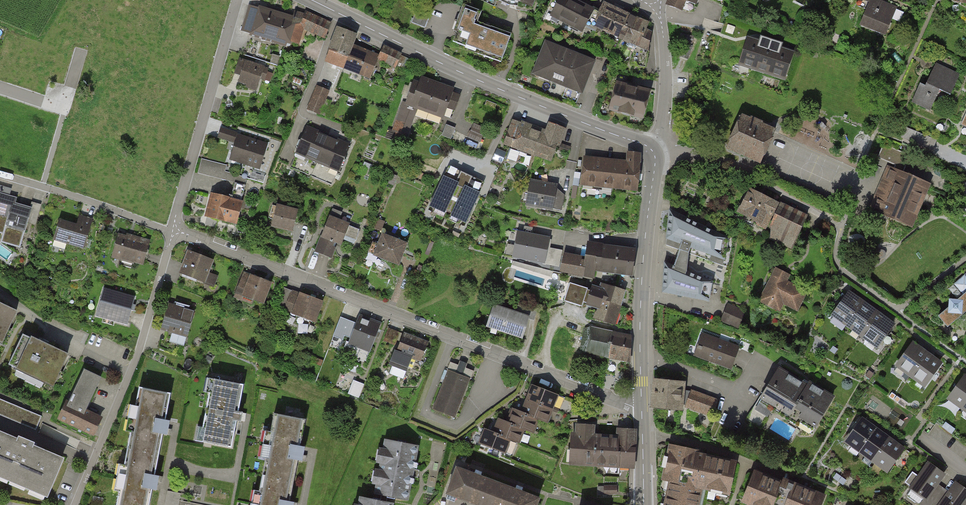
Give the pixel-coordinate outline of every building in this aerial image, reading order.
[(581,33),(585,25),(593,29),(594,27),(599,15),(571,0),(559,0),(550,17),(581,33)] [(666,6),(682,12),(686,4),(697,8),(700,0),(669,0),(666,6)] [(868,4),(859,27),(885,37),(897,7),(878,0),(860,0),(860,1),(868,4)] [(500,61),(510,34),(477,23),(482,11),(463,4),(456,22),(459,24),(453,42),(480,51),(479,54),(500,61)] [(618,39),(628,17),(604,6),(599,15),(594,27),(618,39)] [(249,8),(241,32),(271,42),(280,15),(265,11),(264,13),(249,8)] [(412,22),(425,27),(430,14),(417,9),(412,22)] [(293,20),(286,42),(297,45),(302,29),(311,33),(323,38),(329,23),(305,13),(304,16),(295,13),(293,20)] [(280,15),(271,42),(285,46),(286,42),(293,20),(280,15)] [(639,22),(628,17),(618,39),(628,44),(639,22)] [(649,27),(639,22),(628,44),(636,48),(632,65),(646,68),(652,34),(647,31),(649,27)] [(332,38),(350,45),(356,31),(337,23),(332,38)] [(681,34),(679,42),(693,44),(694,36),(681,34)] [(323,61),(343,69),(352,46),(350,45),(332,38),(323,61)] [(748,39),(739,67),(786,82),(795,54),(781,49),(782,46),(761,39),(760,42),(748,39)] [(693,46),(684,43),(679,57),(688,60),(693,46)] [(533,76),(580,96),(594,64),(546,44),(533,76)] [(369,52),(352,46),(343,69),(360,75),(369,52)] [(376,62),(391,69),(392,67),(399,53),(384,46),(376,62)] [(378,56),(369,52),(360,75),(369,79),(378,56)] [(239,84),(258,90),(261,79),(270,82),(273,75),(267,73),(268,70),(240,61),(235,75),(241,77),(239,84)] [(959,74),(937,64),(925,89),(919,86),(912,103),(927,110),(936,90),(949,96),(959,74)] [(431,84),(411,76),(400,104),(402,105),(392,131),(405,136),(415,110),(420,112),(431,84)] [(459,95),(431,84),(420,112),(440,120),(445,107),(453,111),(459,95)] [(609,113),(643,123),(651,95),(616,85),(609,113)] [(316,87),(306,111),(318,116),(328,92),(316,87)] [(681,102),(675,123),(685,126),(691,105),(681,102)] [(726,154),(758,168),(773,134),(742,120),(726,154)] [(536,155),(544,133),(513,122),(505,143),(536,155)] [(486,129),(474,123),(468,136),(480,142),(486,129)] [(564,130),(548,124),(544,133),(536,155),(552,161),(564,130)] [(455,128),(448,125),(444,136),(451,139),(455,128)] [(932,139),(905,128),(901,138),(928,149),(932,139)] [(232,162),(259,171),(267,148),(248,142),(249,140),(224,132),(221,141),(237,146),(232,162)] [(307,132),(297,155),(318,163),(327,140),(307,132)] [(327,140),(318,163),(339,172),(348,149),(327,140)] [(909,155),(883,145),(878,159),(904,169),(909,155)] [(625,161),(622,187),(634,189),(639,168),(640,154),(625,153),(625,161)] [(583,156),(580,183),(604,186),(607,159),(583,156)] [(211,194),(205,216),(234,223),(246,177),(224,171),(225,166),(200,159),(197,172),(232,182),(228,199),(211,194)] [(625,161),(607,159),(604,186),(622,187),(625,161)] [(868,210),(911,229),(930,185),(887,166),(868,210)] [(476,194),(445,179),(433,205),(464,220),(476,194)] [(526,179),(522,203),(561,210),(564,195),(552,193),(553,184),(526,179)] [(30,208),(15,203),(16,198),(1,194),(3,187),(0,186),(0,194),(0,196),(0,232),(4,233),(1,242),(19,247),(27,221),(34,223),(39,206),(32,203),(30,208)] [(777,204),(752,191),(740,215),(765,228),(777,204)] [(298,207),(279,202),(273,223),(292,229),(298,207)] [(806,218),(781,206),(771,228),(772,240),(791,249),(806,218)] [(664,261),(662,293),(709,301),(713,281),(683,269),(691,248),(724,259),(728,238),(669,209),(667,239),(681,243),(673,265),(664,261)] [(346,218),(329,212),(314,249),(331,256),(346,218)] [(67,239),(67,242),(84,247),(92,220),(80,216),(77,226),(59,221),(55,236),(67,239)] [(531,235),(532,228),(525,227),(523,234),(518,233),(514,256),(543,261),(543,263),(559,266),(562,250),(546,247),(548,238),(531,235)] [(120,232),(113,257),(140,265),(148,240),(120,232)] [(396,263),(403,243),(379,234),(372,254),(396,263)] [(630,274),(634,251),(589,243),(586,259),(565,255),(561,269),(594,277),(596,271),(601,271),(602,269),(630,274)] [(181,274),(214,287),(217,277),(206,273),(212,258),(190,250),(181,274)] [(236,292),(264,303),(272,281),(244,270),(236,292)] [(775,270),(760,303),(778,312),(781,305),(798,313),(807,293),(790,285),(793,278),(775,270)] [(948,329),(965,314),(965,278),(965,276),(955,285),(964,296),(957,302),(949,301),(948,311),(939,319),(948,329)] [(602,298),(620,304),(624,291),(601,285),(600,289),(592,287),(591,290),(588,289),(588,288),(570,283),(564,301),(582,306),(583,303),(599,308),(602,298)] [(274,307),(312,322),(321,302),(283,286),(274,307)] [(96,317),(126,325),(133,298),(104,289),(96,317)] [(845,328),(863,304),(848,293),(830,318),(845,328)] [(613,324),(620,304),(602,298),(599,308),(597,313),(589,311),(588,316),(613,324)] [(162,329),(187,336),(195,311),(190,310),(191,307),(176,302),(175,305),(169,304),(162,329)] [(845,328),(861,340),(878,315),(863,304),(845,328)] [(488,325),(519,336),(525,316),(534,319),(536,311),(518,305),(515,313),(494,306),(488,325)] [(721,323),(738,329),(745,312),(728,305),(721,323)] [(14,314),(0,307),(0,343),(14,314)] [(894,326),(878,315),(861,340),(876,351),(894,326)] [(371,352),(381,325),(361,318),(351,345),(371,352)] [(630,360),(631,341),(623,335),(585,327),(580,349),(630,360)] [(691,356),(727,369),(736,347),(700,333),(691,356)] [(417,362),(424,344),(401,335),(389,365),(403,370),(407,359),(417,362)] [(18,372),(54,389),(69,357),(33,340),(18,372)] [(910,379),(927,356),(912,345),(895,368),(910,379)] [(942,366),(927,356),(910,379),(924,390),(942,366)] [(473,371),(451,362),(433,408),(455,416),(473,371)] [(804,385),(779,369),(759,400),(785,416),(787,413),(813,429),(834,398),(807,381),(804,385)] [(60,421),(94,437),(103,419),(86,411),(101,379),(84,370),(60,421)] [(349,393),(360,396),(365,382),(354,378),(349,393)] [(655,378),(651,408),(684,411),(687,382),(655,378)] [(965,407),(965,379),(964,378),(947,401),(962,413),(965,407)] [(215,381),(203,446),(230,451),(235,421),(239,421),(241,413),(237,412),(242,386),(215,381)] [(524,399),(553,410),(559,397),(529,386),(524,399)] [(116,504),(152,504),(154,491),(159,492),(162,477),(157,477),(164,437),(170,438),(172,423),(167,422),(172,395),(138,388),(116,504)] [(688,407),(711,417),(718,400),(695,390),(688,407)] [(553,410),(524,399),(519,412),(535,418),(548,424),(553,410)] [(34,431),(39,417),(0,401),(0,416),(34,431)] [(535,418),(519,412),(510,409),(505,423),(521,429),(529,432),(535,418)] [(258,504),(297,504),(298,503),(291,502),(298,461),(303,462),(306,447),(300,446),(305,420),(274,415),(258,504)] [(492,432),(508,439),(516,442),(521,429),(505,423),(497,419),(492,432)] [(861,450),(876,431),(861,420),(846,440),(861,450)] [(615,465),(617,437),(593,435),(593,426),(577,425),(575,464),(615,465)] [(48,495),(65,456),(34,443),(35,440),(18,433),(17,436),(0,429),(0,475),(48,495)] [(508,439),(492,432),(483,429),(478,443),(503,452),(508,439)] [(634,466),(635,431),(617,429),(617,437),(615,465),(634,466)] [(861,450),(876,461),(890,441),(876,431),(861,450)] [(386,440),(376,493),(407,499),(412,473),(417,446),(386,440)] [(904,451),(890,441),(876,461),(890,471),(904,451)] [(670,448),(662,480),(670,481),(664,504),(697,504),(701,489),(728,495),(735,463),(670,448)] [(935,485),(945,472),(927,459),(908,487),(922,497),(926,499),(935,485)] [(538,499),(456,468),(448,492),(484,504),(536,504),(538,499)] [(745,504),(818,504),(822,495),(787,482),(786,485),(751,471),(738,502),(745,504)] [(965,498),(965,486),(956,479),(946,493),(938,504),(961,504),(965,498)] [(926,499),(922,497),(917,504),(938,504),(946,493),(935,485),(926,499)]
